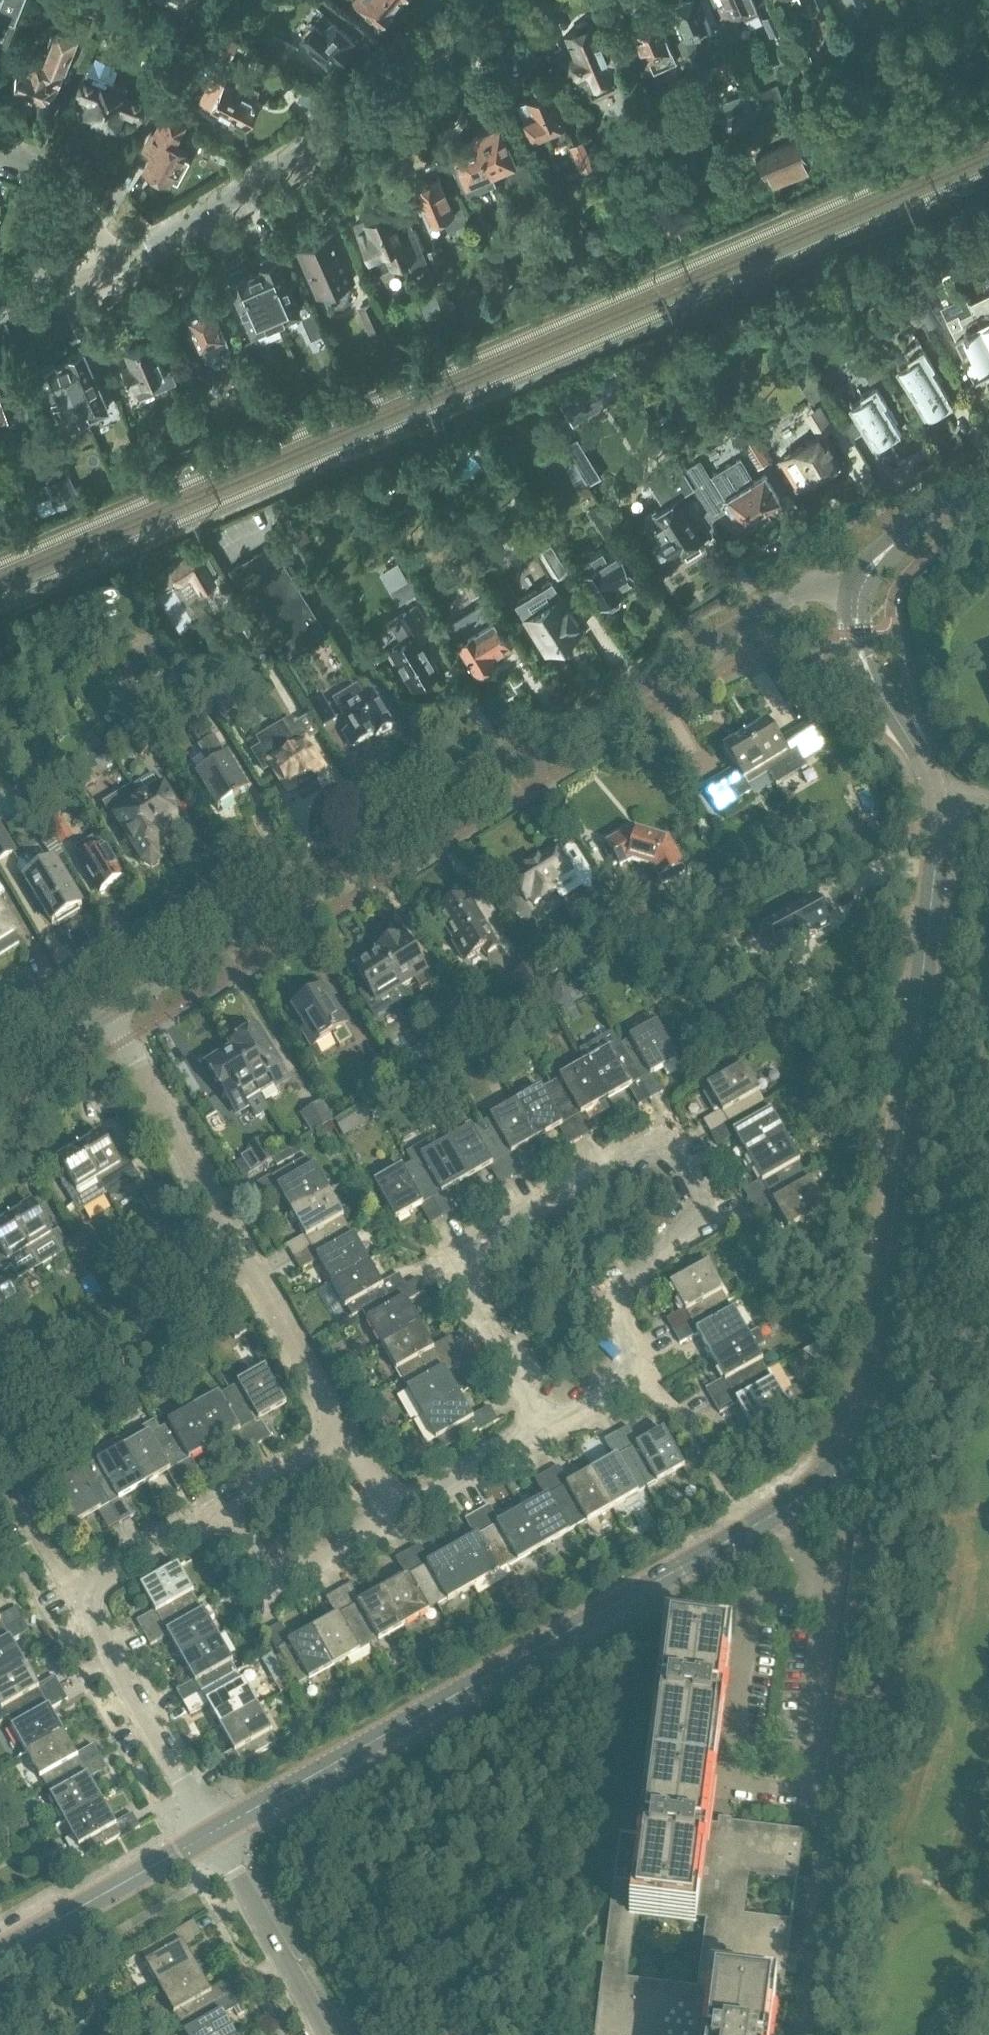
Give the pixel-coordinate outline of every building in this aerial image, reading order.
[(2,19),(16,24),(26,0),(2,0),(0,5),(0,24),(2,19)] [(187,13),(194,0),(162,0),(187,13)] [(367,8),(383,21),(400,0),(357,0),(367,8)] [(679,44),(695,80),(708,74),(697,47),(702,45),(697,32),(709,27),(708,26),(711,25),(700,0),(674,0),(670,2),(676,16),(668,19),(679,44)] [(718,21),(725,39),(740,33),(732,14),(742,10),(745,17),(758,12),(755,4),(756,4),(755,0),(725,0),(726,3),(715,7),(720,19),(718,21)] [(839,12),(857,4),(855,0),(834,0),(839,12)] [(678,60),(661,22),(657,12),(631,23),(641,46),(632,50),(643,75),(678,60)] [(784,30),(776,12),(763,18),(770,36),(784,30)] [(583,79),(588,90),(589,89),(593,96),(621,84),(618,76),(619,75),(615,65),(623,61),(613,39),(602,44),(593,23),(590,24),(588,20),(585,20),(579,23),(576,25),(578,29),(567,34),(575,51),(559,59),(571,85),(583,79)] [(316,24),(303,38),(332,64),(336,60),(337,61),(352,45),(350,44),(354,39),(334,21),(324,31),(316,24)] [(14,87),(49,101),(49,100),(51,101),(77,35),(57,27),(54,35),(51,36),(49,43),(50,46),(45,57),(37,54),(35,59),(26,56),(21,71),(19,70),(14,81),(16,82),(14,87)] [(231,38),(214,29),(204,47),(229,60),(239,42),(231,38)] [(287,68),(299,46),(272,31),(260,53),(287,68)] [(87,70),(78,93),(91,98),(84,115),(117,128),(124,109),(141,116),(147,100),(126,92),(129,86),(114,80),(118,69),(114,67),(115,63),(96,56),(90,71),(87,70)] [(234,86),(225,81),(213,75),(200,99),(248,126),(261,102),(255,99),(260,89),(239,77),(234,86)] [(548,131),(553,143),(568,138),(582,169),(595,163),(582,137),(574,140),(549,83),(534,90),(536,96),(527,100),(534,115),(524,119),(533,138),(548,131)] [(765,115),(788,104),(778,83),(755,93),(765,115)] [(746,93),(723,103),(734,129),(757,119),(746,93)] [(143,150),(152,155),(145,168),(169,181),(177,166),(184,170),(190,159),(183,155),(186,149),(176,144),(188,123),(183,121),(190,116),(162,94),(151,114),(161,119),(154,131),(143,150)] [(506,167),(511,180),(519,177),(530,201),(546,194),(530,157),(516,163),(500,124),(475,134),(491,173),(506,167)] [(475,134),(450,145),(467,184),(491,173),(475,134)] [(796,139),(757,155),(767,178),(770,177),(775,189),(809,174),(805,162),(806,161),(796,139)] [(414,185),(429,222),(443,217),(449,231),(471,221),(459,195),(449,198),(440,175),(414,185)] [(413,272),(430,265),(409,215),(395,220),(390,209),(386,210),(385,208),(369,216),(370,217),(355,223),(369,255),(367,255),(375,274),(407,259),(413,272)] [(308,275),(313,286),(315,285),(320,295),(353,280),(333,233),(299,248),(310,274),(308,275)] [(425,251),(439,282),(451,277),(438,246),(425,251)] [(265,268),(257,272),(279,320),(301,310),(278,258),(277,258),(276,254),(263,260),(265,264),(263,265),(265,268)] [(232,278),(231,279),(254,331),(279,320),(257,272),(248,276),(246,272),(245,273),(243,269),(230,274),(232,278)] [(924,322),(929,330),(942,322),(918,283),(905,290),(907,295),(924,322)] [(444,313),(435,290),(418,297),(427,319),(444,313)] [(907,295),(895,302),(912,329),(924,322),(907,295)] [(974,311),(967,296),(942,308),(947,319),(957,314),(963,325),(952,330),(965,357),(969,355),(970,356),(969,357),(968,358),(968,360),(968,361),(968,363),(969,364),(971,364),(972,364),(973,364),(974,366),(979,367),(983,375),(988,372),(988,343),(974,311)] [(386,327),(374,301),(358,308),(369,335),(386,327)] [(202,347),(207,359),(210,358),(211,360),(228,353),(227,350),(231,349),(219,321),(218,322),(210,306),(203,309),(201,304),(186,310),(189,315),(188,315),(202,347)] [(988,304),(974,311),(988,343),(988,306),(988,304)] [(314,311),(303,316),(313,338),(324,333),(314,311)] [(247,341),(256,363),(267,358),(258,336),(247,341)] [(124,369),(132,387),(134,386),(139,397),(178,381),(171,367),(165,370),(152,340),(128,350),(134,365),(124,369)] [(897,362),(908,380),(905,382),(925,415),(940,407),(941,409),(954,401),(933,367),(936,365),(921,340),(906,350),(911,359),(901,365),(898,361),(897,362)] [(66,356),(67,358),(62,360),(88,418),(112,407),(85,347),(66,356)] [(58,362),(57,360),(36,369),(63,429),(88,418),(62,360),(58,362)] [(813,402),(827,393),(810,366),(796,374),(813,402)] [(3,413),(17,408),(20,418),(30,415),(26,404),(22,406),(10,372),(0,375),(0,414),(3,413)] [(843,420),(854,438),(865,431),(873,444),(888,435),(889,438),(901,430),(885,402),(888,400),(877,383),(861,392),(864,396),(854,403),(851,398),(850,399),(857,411),(843,420)] [(836,463),(819,435),(781,458),(798,486),(808,481),(813,482),(819,478),(820,473),(824,471),(828,472),(835,468),(836,463)] [(62,465),(67,477),(70,475),(80,498),(103,489),(88,454),(62,465)] [(701,459),(685,469),(696,487),(695,487),(710,512),(727,501),(743,528),(760,517),(763,521),(776,512),(771,503),(780,498),(765,473),(764,472),(752,480),(739,458),(711,476),(701,459)] [(647,516),(646,519),(646,521),(646,523),(647,525),(646,526),(657,544),(657,547),(661,553),(664,554),(666,558),(670,556),(672,556),(676,553),(677,551),(680,549),(681,550),(684,548),(689,555),(703,546),(698,539),(701,537),(683,509),(677,499),(695,487),(696,487),(685,469),(684,470),(677,459),(657,472),(673,498),(663,504),(651,512),(648,514),(647,516)] [(591,484),(578,461),(567,467),(579,490),(591,484)] [(46,485),(50,496),(33,503),(39,516),(80,498),(70,475),(67,477),(46,485)] [(589,510),(607,538),(618,531),(600,503),(589,510)] [(536,546),(557,580),(575,569),(553,535),(536,546)] [(229,569),(284,658),(327,631),(273,542),(229,569)] [(592,554),(594,557),(581,564),(584,570),(603,602),(605,601),(612,605),(621,600),(621,591),(638,580),(619,549),(608,555),(603,547),(592,554)] [(167,565),(179,586),(192,579),(199,591),(217,581),(213,573),(217,570),(205,548),(200,550),(199,548),(167,565)] [(552,578),(516,600),(524,613),(547,650),(583,627),(561,594),(552,578)] [(389,621),(401,642),(391,648),(414,687),(440,671),(423,642),(435,635),(417,604),(389,621)] [(464,615),(450,624),(454,631),(478,670),(479,669),(487,672),(495,668),(496,659),(497,658),(493,651),(509,641),(493,616),(489,619),(486,612),(478,617),(479,620),(481,624),(472,629),(468,623),(464,615)] [(337,722),(321,695),(308,703),(323,730),(337,722)] [(373,698),(341,716),(349,730),(344,733),(353,749),(375,736),(377,739),(380,738),(384,739),(389,736),(389,733),(390,733),(389,732),(392,731),(390,727),(390,726),(391,723),(388,718),(384,717),(384,716),(384,717),(373,698)] [(309,717),(251,754),(264,775),(275,769),(291,795),(323,774),(304,745),(320,735),(309,717)] [(758,727),(745,734),(769,773),(781,766),(786,774),(827,749),(811,724),(780,742),(769,723),(759,729),(758,727)] [(157,746),(144,726),(126,737),(140,758),(157,746)] [(198,748),(210,768),(197,776),(219,810),(247,793),(226,758),(227,758),(215,738),(213,739),(209,731),(196,739),(200,747),(198,748)] [(736,770),(703,790),(719,816),(743,801),(742,799),(752,793),(748,786),(769,773),(745,734),(732,742),(734,745),(724,751),(736,770)] [(67,766),(82,792),(99,783),(84,756),(67,766)] [(161,785),(154,773),(134,786),(171,847),(178,842),(174,837),(189,828),(162,784),(161,785)] [(171,847),(134,786),(102,804),(112,822),(116,819),(148,870),(153,872),(164,865),(165,860),(161,853),(171,847)] [(69,835),(55,811),(45,817),(59,841),(69,835)] [(17,852),(0,823),(0,862),(17,852)] [(621,868),(631,863),(654,870),(662,885),(684,873),(668,842),(664,844),(637,836),(635,832),(608,846),(611,850),(606,853),(613,867),(618,864),(621,868)] [(98,836),(74,850),(79,859),(101,896),(113,889),(115,889),(122,885),(122,883),(125,882),(106,849),(98,836)] [(558,848),(511,878),(526,901),(530,898),(534,905),(555,892),(561,901),(596,878),(573,842),(560,851),(558,848)] [(18,861),(17,867),(52,926),(82,907),(60,870),(69,865),(63,854),(54,860),(38,870),(31,858),(25,857),(18,861)] [(438,915),(456,943),(453,944),(464,961),(483,949),(486,954),(497,947),(484,925),(482,926),(465,898),(438,915)] [(770,935),(762,939),(772,957),(779,953),(780,953),(787,949),(789,952),(816,937),(814,934),(829,927),(814,899),(765,926),(770,935)] [(644,903),(625,913),(638,936),(657,925),(644,903)] [(21,946),(15,936),(0,913),(0,959),(21,946)] [(398,940),(378,953),(380,956),(400,989),(413,981),(420,992),(434,983),(422,962),(418,964),(404,941),(400,943),(398,940)] [(736,942),(723,949),(729,959),(741,953),(736,942)] [(379,957),(356,971),(367,989),(359,994),(375,1020),(396,1007),(397,1009),(408,1002),(400,989),(380,956),(378,953),(377,953),(379,957)] [(513,977),(527,1001),(548,990),(533,965),(513,977)] [(304,1032),(314,1047),(332,1036),(339,1049),(352,1040),(321,991),(295,1008),(309,1029),(304,1032)] [(468,1002),(449,1013),(465,1039),(483,1028),(468,1002)] [(676,1059),(657,1025),(621,1045),(651,1099),(664,1091),(654,1073),(676,1059)] [(247,1039),(231,1049),(254,1085),(260,1096),(275,1087),(286,1080),(257,1033),(255,1030),(244,1036),(247,1039)] [(586,1065),(606,1100),(629,1087),(640,1105),(651,1099),(621,1045),(586,1065)] [(231,1049),(206,1064),(237,1113),(248,1107),(254,1117),(268,1108),(260,1096),(254,1085),(231,1049)] [(606,1100),(586,1065),(552,1085),(582,1138),(594,1131),(584,1113),(606,1100)] [(392,1087),(380,1068),(366,1076),(377,1096),(392,1087)] [(723,1110),(705,1121),(711,1132),(764,1103),(745,1068),(710,1087),(723,1110)] [(517,1105),(537,1139),(559,1127),(570,1145),(582,1138),(552,1085),(517,1105)] [(313,1136),(336,1121),(323,1101),(300,1116),(313,1136)] [(711,1132),(718,1145),(737,1134),(750,1158),(784,1138),(764,1103),(711,1132)] [(364,1105),(335,1124),(345,1139),(374,1121),(364,1105)] [(537,1139),(517,1105),(482,1125),(513,1178),(525,1171),(514,1153),(537,1139)] [(447,1145),(467,1179),(490,1167),(500,1185),(513,1178),(482,1125),(447,1145)] [(91,1138),(78,1145),(107,1192),(120,1185),(115,1177),(124,1171),(101,1135),(92,1140),(91,1138)] [(750,1158),(762,1180),(743,1190),(750,1203),(804,1173),(784,1138),(750,1158)] [(253,1152),(241,1159),(251,1174),(263,1167),(273,1161),(261,1140),(250,1147),(253,1152)] [(68,1155),(58,1161),(71,1183),(74,1188),(70,1190),(67,1186),(63,1188),(79,1212),(108,1195),(107,1192),(78,1145),(66,1153),(68,1155)] [(447,1145),(433,1153),(412,1164),(443,1217),(455,1211),(444,1192),(467,1179),(447,1145)] [(278,1168),(302,1154),(298,1146),(273,1161),(278,1168)] [(272,1175),(254,1186),(262,1200),(281,1190),(294,1212),(328,1193),(308,1157),(273,1177),(272,1175)] [(378,1184),(398,1219),(420,1206),(431,1224),(443,1217),(412,1164),(378,1184)] [(750,1203),(757,1215),(776,1205),(789,1227),(824,1208),(804,1173),(750,1203)] [(165,1183),(143,1197),(159,1222),(181,1209),(165,1183)] [(307,1236),(288,1247),(294,1259),(348,1228),(328,1193),(294,1212),(307,1236)] [(9,1215),(42,1268),(71,1250),(82,1268),(93,1262),(77,1236),(67,1243),(59,1231),(51,1235),(33,1205),(23,1210),(21,1208),(9,1215)] [(3,1276),(11,1270),(19,1282),(42,1268),(9,1215),(0,1221),(0,1271),(3,1276)] [(348,1228),(294,1259),(301,1270),(320,1260),(333,1282),(368,1262),(348,1228)] [(104,1255),(88,1230),(77,1236),(93,1262),(104,1255)] [(673,1287),(685,1309),(666,1320),(674,1333),(726,1302),(707,1268),(712,1266),(707,1257),(691,1265),(696,1273),(673,1287)] [(368,1262),(333,1282),(353,1318),(363,1312),(407,1287),(401,1277),(399,1274),(381,1285),(368,1262)] [(7,1279),(0,1283),(0,1292),(12,1311),(22,1305),(7,1279)] [(425,1292),(418,1280),(407,1287),(363,1312),(383,1347),(418,1327),(405,1303),(425,1292)] [(12,1311),(0,1292),(0,1318),(12,1311)] [(674,1333),(681,1345),(699,1334),(712,1357),(746,1337),(726,1302),(674,1333)] [(247,1331),(240,1318),(228,1325),(236,1338),(247,1331)] [(418,1327),(383,1347),(403,1381),(457,1350),(450,1338),(431,1349),(418,1327)] [(712,1357),(725,1379),(707,1389),(714,1401),(766,1372),(755,1352),(766,1346),(758,1331),(746,1337),(712,1357)] [(457,1350),(403,1381),(423,1415),(458,1395),(445,1373),(464,1361),(463,1360),(457,1350)] [(284,1404),(264,1369),(229,1389),(260,1443),(272,1436),(262,1417),(284,1404)] [(714,1401),(721,1413),(738,1403),(752,1427),(786,1407),(766,1372),(714,1401)] [(194,1410),(214,1445),(238,1431),(248,1450),(260,1443),(229,1389),(194,1410)] [(458,1395),(423,1415),(443,1450),(478,1430),(479,1433),(498,1422),(489,1407),(471,1418),(458,1395)] [(214,1445),(194,1410),(160,1429),(191,1483),(202,1476),(192,1458),(214,1445)] [(639,1447),(628,1427),(616,1435),(646,1488),(682,1468),(662,1434),(639,1447)] [(125,1449),(145,1484),(168,1471),(179,1490),(191,1483),(160,1429),(125,1449)] [(604,1441),(615,1461),(592,1474),(611,1508),(646,1488),(616,1435),(604,1441)] [(145,1484),(125,1449),(90,1469),(120,1523),(133,1515),(123,1497),(145,1484)] [(570,1486),(559,1467),(547,1474),(577,1527),(611,1508),(592,1474),(570,1486)] [(55,1489),(75,1524),(98,1511),(109,1529),(120,1523),(90,1469),(55,1489)] [(535,1481),(546,1500),(524,1512),(543,1546),(577,1527),(547,1474),(535,1481)] [(501,1525),(490,1506),(478,1513),(508,1566),(543,1546),(524,1512),(501,1525)] [(465,1520),(476,1539),(453,1553),(473,1587),(508,1566),(478,1513),(465,1520)] [(430,1566),(419,1547),(408,1553),(438,1606),(473,1587),(453,1553),(430,1566)] [(396,1560),(407,1579),(384,1592),(404,1626),(438,1606),(408,1553),(396,1560)] [(142,1585),(157,1610),(138,1621),(144,1633),(197,1603),(176,1566),(142,1585)] [(362,1604),(351,1585),(339,1592),(369,1646),(404,1626),(384,1592),(362,1604)] [(327,1599),(338,1618),(314,1631),(334,1666),(369,1646),(339,1592),(327,1599)] [(144,1633),(152,1646),(170,1636),(182,1657),(217,1637),(197,1603),(144,1633)] [(23,1620),(16,1608),(0,1617),(0,1633),(23,1620)] [(23,1620),(0,1633),(0,1678),(24,1665),(11,1642),(30,1631),(23,1620)] [(266,1633),(277,1652),(280,1651),(299,1685),(334,1666),(314,1631),(292,1644),(281,1625),(266,1633)] [(638,1884),(614,1881),(611,1910),(602,1977),(601,1987),(595,2034),(766,2034),(770,1998),(780,1999),(789,1923),(737,1916),(743,1869),(796,1876),(802,1832),(702,1820),(724,1646),(717,1645),(718,1636),(693,1633),(692,1641),(669,1638),(638,1884)] [(182,1657),(196,1680),(177,1691),(183,1702),(237,1673),(217,1637),(182,1657)] [(24,1665),(0,1678),(0,1705),(8,1719),(62,1689),(55,1678),(37,1688),(24,1665)] [(183,1702),(190,1714),(208,1704),(221,1726),(256,1707),(237,1673),(183,1702)] [(68,1700),(62,1689),(8,1719),(27,1753),(63,1733),(50,1711),(68,1700)] [(221,1726),(235,1750),(216,1761),(224,1775),(242,1764),(241,1763),(277,1742),(256,1707),(221,1726)] [(75,1756),(63,1733),(27,1753),(46,1787),(99,1757),(93,1746),(75,1756)] [(106,1769),(99,1757),(46,1787),(66,1820),(100,1801),(88,1779),(106,1769)] [(114,1825),(100,1801),(66,1820),(86,1857),(121,1838),(121,1839),(139,1829),(132,1815),(114,1825)] [(176,1935),(141,1955),(156,1981),(161,1989),(195,1969),(183,1948),(202,1937),(193,1922),(175,1933),(176,1935)] [(195,1969),(161,1989),(180,2024),(234,1993),(227,1982),(209,1992),(195,1969)] [(180,2024),(187,2034),(233,2034),(222,2016),(234,2010),(239,2017),(246,2013),(242,2005),(241,2006),(234,1993),(180,2024)]
